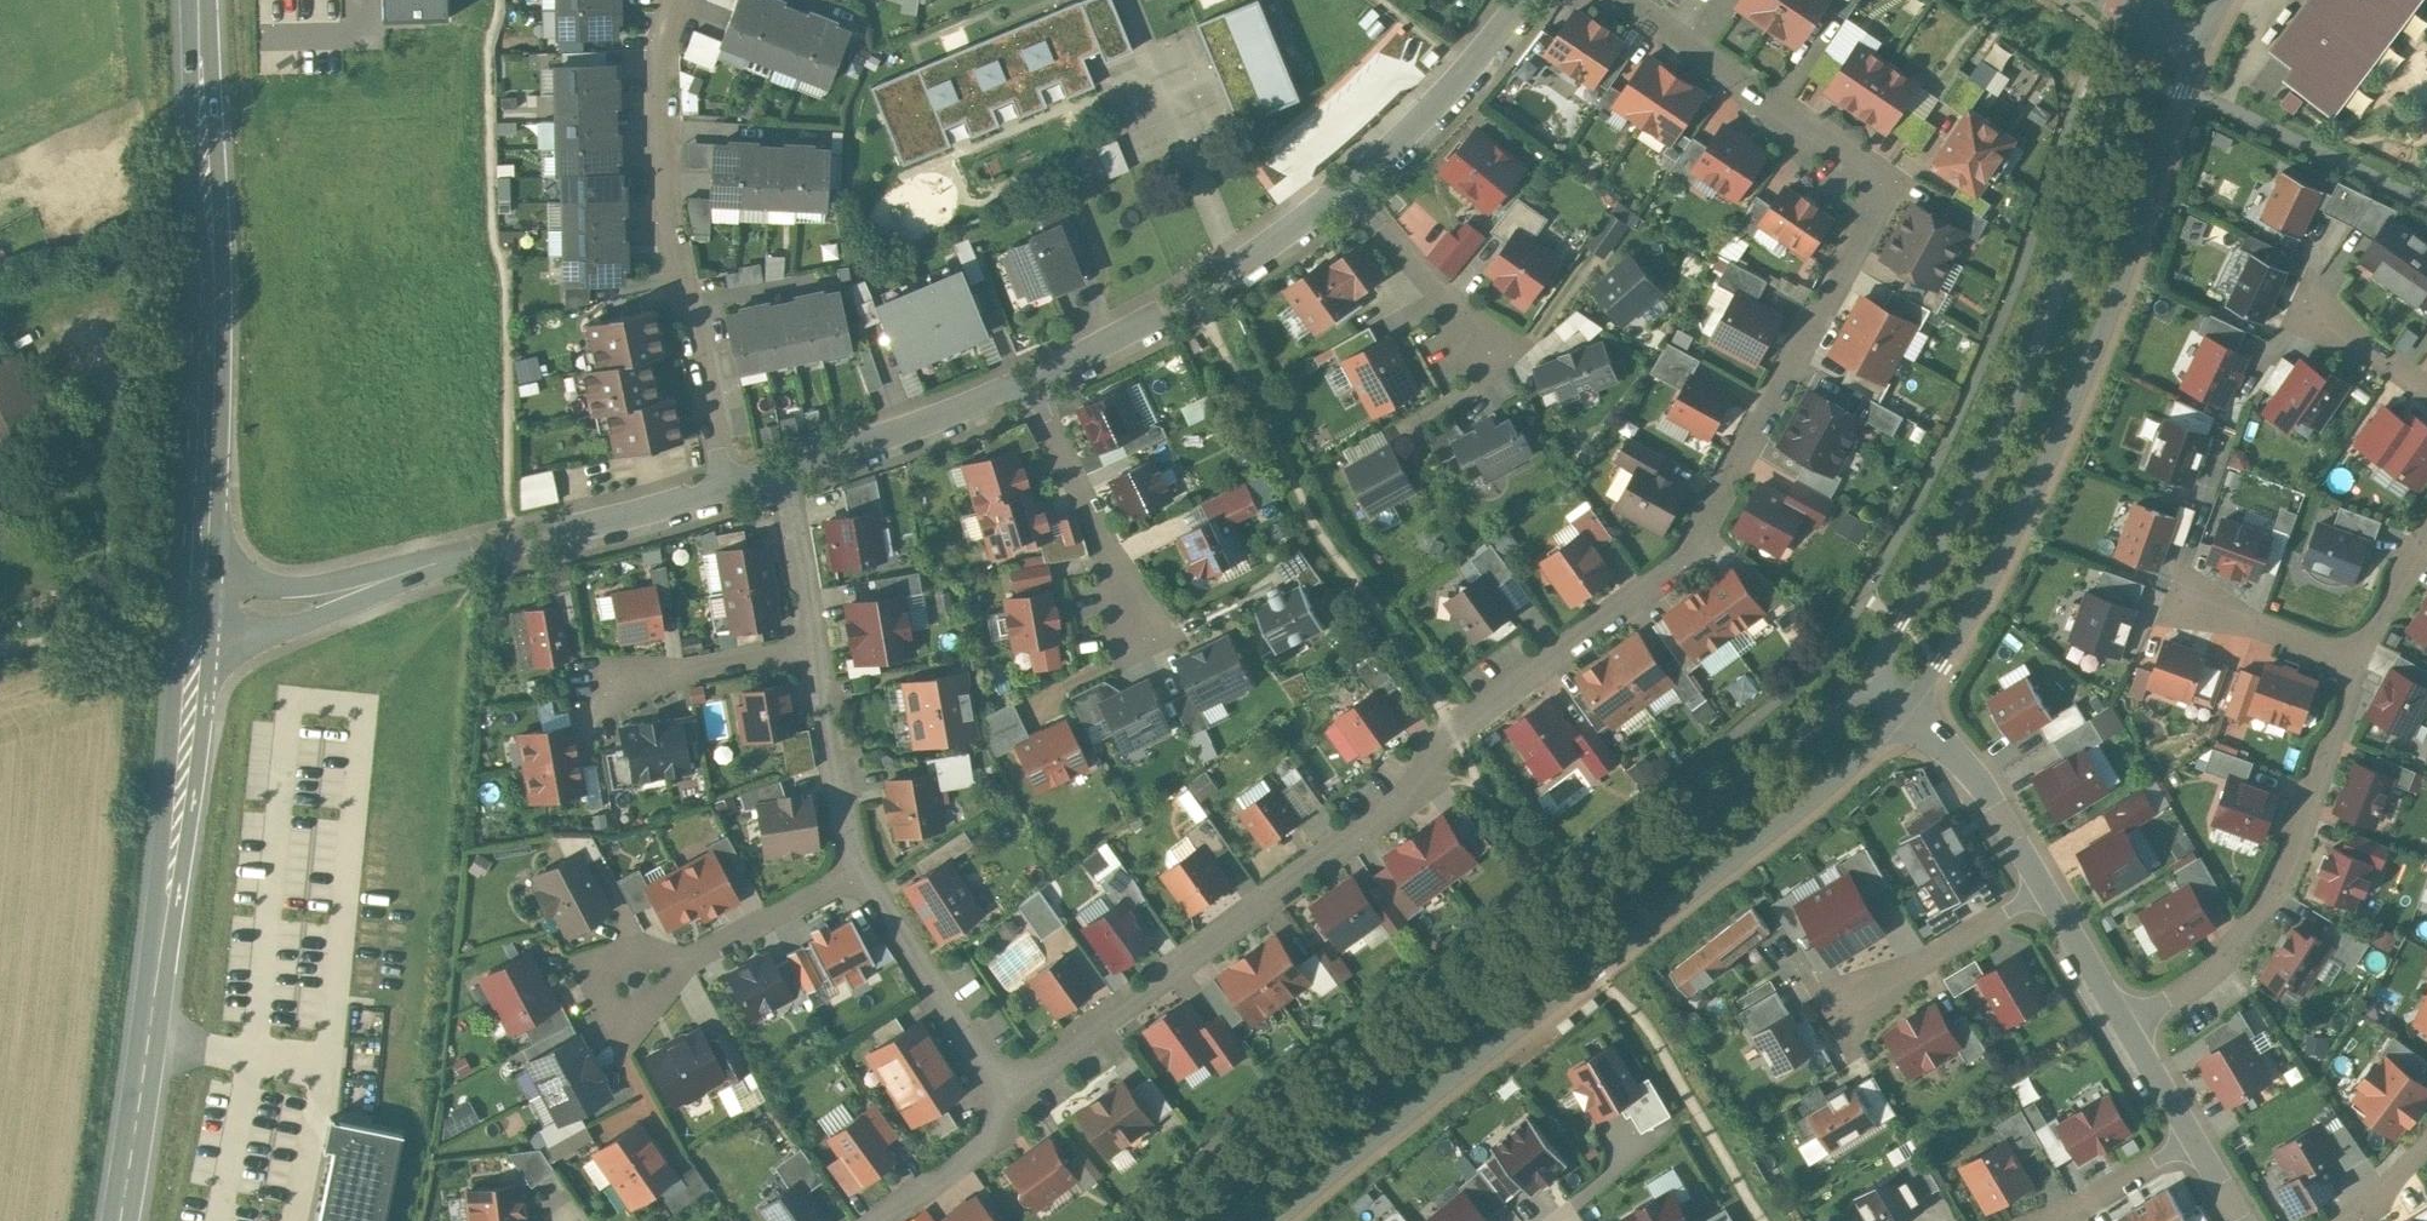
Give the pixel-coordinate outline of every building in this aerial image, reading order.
[(384,19),(448,18),(447,0),(383,0),(384,19)] [(557,8),(614,7),(614,0),(557,0),(557,8)] [(719,43),(746,53),(767,0),(736,0),(719,43)] [(746,53),(772,63),(793,10),(780,5),(781,2),(777,0),(767,0),(746,53)] [(902,11),(916,13),(918,0),(904,0),(902,11)] [(1111,0),(1079,0),(916,67),(941,129),(943,128),(964,120),(971,137),(999,125),(992,108),(1011,100),(1018,117),(1046,105),(1039,89),(1059,80),(1066,97),(1093,86),(1095,92),(1096,91),(1083,58),(1099,51),(1104,62),(1132,50),(1111,0)] [(1197,23),(1238,124),(1300,98),(1259,0),(1252,0),(1197,23)] [(1739,4),(1768,24),(1784,0),(1742,0),(1739,4)] [(1768,24),(1797,43),(1824,3),(1827,0),(1784,0),(1768,24)] [(1824,3),(1845,17),(1845,18),(1846,17),(1857,0),(1827,0),(1824,3)] [(2271,49),(2294,67),(2303,73),(2294,85),(2331,113),(2416,0),(2309,0),(2271,49)] [(614,15),(614,7),(557,8),(558,36),(615,35),(614,21),(614,15)] [(806,15),(793,10),(772,63),(798,74),(820,17),(807,12),(806,15)] [(1591,22),(1575,10),(1556,38),(1546,53),(1549,55),(1562,63),(1556,71),(1575,84),(1581,76),(1592,84),(1615,50),(1621,42),(1604,31),(1606,29),(1593,20),(1591,22)] [(833,22),(820,17),(798,74),(825,84),(846,31),(831,25),(833,22)] [(1844,19),(1807,74),(1828,88),(1859,44),(1872,53),(1881,41),(1846,17),(1845,18),(1845,17),(1844,19)] [(1544,31),(1520,66),(1535,77),(1549,55),(1546,53),(1556,38),(1544,31)] [(1828,88),(1827,90),(1856,110),(1887,63),(1872,53),(1859,44),(1828,88)] [(1993,49),(1983,64),(1999,74),(2009,59),(1993,49)] [(1615,50),(1595,80),(1607,88),(1610,84),(1627,58),(1615,50)] [(1622,92),(1614,104),(1615,105),(1642,123),(1675,75),(1647,56),(1622,92)] [(1887,63),(1856,110),(1885,130),(1903,103),(1916,83),(1887,63)] [(555,66),(555,94),(616,92),(616,85),(613,85),(612,79),(612,64),(555,66)] [(941,129),(916,67),(870,87),(902,165),(951,145),(943,128),(941,129)] [(2303,73),(2294,67),(2285,79),(2294,85),(2303,73)] [(1958,68),(1937,98),(1963,115),(1969,107),(1970,108),(1985,86),(1958,68)] [(1703,94),(1675,75),(1642,123),(1669,141),(1670,142),(1678,130),(1703,94)] [(1607,88),(1595,106),(1608,115),(1615,105),(1614,104),(1622,92),(1610,84),(1607,88)] [(555,94),(556,120),(613,119),(613,106),(613,100),(616,100),(616,92),(555,94)] [(1924,118),(1903,103),(1886,127),(1908,141),(1924,118)] [(2049,113),(2038,106),(2031,117),(2042,124),(2049,113)] [(1963,115),(1931,164),(1959,183),(1976,195),(1976,194),(2014,138),(1970,108),(1969,107),(1963,115)] [(556,120),(556,147),(618,146),(617,138),(614,138),(614,133),(613,119),(556,120)] [(1765,153),(1722,125),(1708,147),(1693,168),(1700,173),(1736,197),(1765,153)] [(1498,146),(1476,128),(1442,170),(1471,195),(1475,194),(1490,206),(1522,169),(1508,157),(1506,159),(1502,156),(1502,150),(1498,147),(1498,146)] [(1678,130),(1670,142),(1669,141),(1662,151),(1675,160),(1690,138),(1678,130)] [(1675,160),(1669,170),(1692,185),(1700,173),(1693,168),(1708,147),(1692,136),(1690,138),(1675,160)] [(1114,140),(1095,147),(1107,178),(1127,169),(1115,140),(1114,140)] [(727,145),(712,144),(709,201),(738,203),(741,142),(727,141),(727,145)] [(755,143),(741,142),(738,203),(766,204),(769,147),(755,146),(755,143)] [(783,148),(769,147),(766,204),(794,206),(797,145),(783,144),(783,148)] [(810,145),(797,145),(794,206),(823,207),(825,150),(810,149),(810,145)] [(556,147),(557,174),(615,173),(614,159),(614,154),(618,153),(618,146),(556,147)] [(2322,189),(2281,169),(2259,217),(2300,237),(2315,204),(2322,189)] [(562,175),(563,201),(623,199),(623,192),(620,192),(620,186),(619,173),(615,173),(557,174),(557,175),(562,175)] [(2372,197),(2337,180),(2331,193),(2324,208),(2323,210),(2352,225),(2372,197)] [(1976,195),(1959,183),(1949,198),(1981,215),(1990,203),(1976,194),(1976,195)] [(1800,198),(1784,187),(1772,206),(1761,223),(1806,253),(1829,218),(1814,208),(1816,206),(1802,196),(1800,198)] [(2331,193),(2322,189),(2315,204),(2324,208),(2331,193)] [(1755,194),(1731,231),(1748,242),(1761,223),(1761,222),(1772,206),(1755,194)] [(1547,218),(1517,197),(1489,230),(1507,243),(1516,231),(1530,242),(1547,218)] [(2352,225),(2374,240),(2390,218),(2391,219),(2398,209),(2372,197),(2352,225)] [(1981,215),(1949,198),(1939,217),(1964,231),(1963,232),(1976,239),(1987,219),(1981,215)] [(563,201),(563,228),(621,226),(620,213),(620,207),(624,207),(623,199),(563,201)] [(1939,217),(1913,203),(1898,231),(1949,259),(1963,232),(1964,231),(1939,217)] [(1998,208),(1990,203),(1981,215),(1987,219),(1990,220),(1998,208)] [(1065,208),(1040,218),(1045,230),(1054,226),(1070,219),(1065,208)] [(1609,212),(1586,243),(1602,255),(1625,223),(1609,212)] [(2185,213),(2180,234),(2198,238),(2203,217),(2185,213)] [(2391,219),(2390,218),(2374,240),(2363,255),(2378,266),(2374,273),(2395,287),(2426,243),(2391,219)] [(1070,219),(1054,226),(1063,247),(1079,241),(1070,219)] [(1451,226),(1428,252),(1449,271),(1482,233),(1468,221),(1458,232),(1451,226)] [(563,228),(564,255),(625,253),(624,246),(621,246),(621,240),(621,226),(563,228)] [(1045,230),(1029,236),(1031,241),(1010,249),(1029,295),(1049,286),(1051,290),(1077,280),(1063,247),(1054,226),(1045,230)] [(1530,242),(1516,231),(1507,243),(1488,270),(1498,277),(1496,280),(1515,293),(1520,286),(1532,294),(1556,260),(1530,242)] [(1949,259),(1898,231),(1883,258),(1909,273),(1934,286),(1935,285),(1949,259)] [(2250,251),(2279,265),(2286,251),(2247,232),(2240,246),(2250,251)] [(966,237),(953,242),(959,258),(972,253),(966,237)] [(2426,243),(2395,287),(2416,302),(2420,296),(2426,300),(2426,244),(2426,243)] [(1330,267),(1325,261),(1286,289),(1315,329),(1335,315),(1337,318),(1357,303),(1352,296),(1381,275),(1359,245),(1330,267)] [(2279,265),(2250,251),(2225,304),(2262,322),(2269,309),(2270,310),(2271,308),(2269,307),(2281,283),(2283,284),(2283,282),(2282,282),(2288,269),(2279,265)] [(762,263),(721,265),(722,280),(782,277),(781,252),(761,253),(762,263)] [(625,261),(625,253),(564,255),(564,282),(567,282),(587,282),(622,281),(622,267),(622,261),(625,261)] [(972,253),(959,258),(968,279),(981,274),(972,253)] [(1629,256),(1592,289),(1622,322),(1659,290),(1629,256)] [(1767,280),(1728,260),(1716,283),(1737,295),(1738,294),(1754,303),(1767,280)] [(918,292),(941,348),(967,337),(966,333),(978,328),(955,273),(927,284),(929,288),(918,292)] [(1934,286),(1909,273),(1899,291),(1930,309),(1936,312),(1947,292),(1935,285),(1934,286)] [(862,280),(850,285),(853,304),(869,298),(862,280)] [(587,282),(567,282),(568,307),(587,302),(587,282)] [(1899,291),(1892,288),(1882,307),(1913,325),(1912,326),(1919,329),(1930,309),(1899,291)] [(835,291),(820,294),(820,291),(806,294),(819,353),(847,347),(835,291)] [(914,359),(941,348),(918,292),(906,297),(905,294),(878,305),(900,360),(913,356),(914,359)] [(806,294),(793,297),(794,300),(780,303),(792,359),(819,353),(806,294)] [(1754,303),(1738,294),(1737,295),(1726,315),(1722,317),(1712,336),(1713,340),(1754,362),(1779,316),(1754,303)] [(1882,307),(1862,296),(1847,324),(1898,352),(1912,326),(1913,325),(1882,307)] [(869,298),(853,304),(861,325),(876,319),(869,298)] [(780,303),(766,306),(765,302),(752,305),(765,365),(792,359),(780,303)] [(752,305),(738,308),(739,312),(724,315),(736,371),(765,365),(752,305)] [(626,312),(607,316),(607,318),(584,323),(593,366),(579,369),(579,370),(662,352),(652,308),(626,314),(626,312)] [(2206,335),(2236,349),(2245,330),(2206,311),(2197,331),(2206,335)] [(1601,326),(1588,318),(1578,327),(1587,338),(1601,326)] [(1898,352),(1847,324),(1831,352),(1851,362),(1883,380),(1884,378),(1898,352)] [(1369,325),(1331,346),(1341,365),(1345,362),(1344,361),(1378,342),(1369,325)] [(2236,349),(2206,335),(2183,385),(2222,404),(2245,354),(2236,349)] [(1378,342),(1344,361),(1345,362),(1373,413),(1416,389),(1388,337),(1378,342)] [(1583,350),(1581,346),(1560,355),(1561,358),(1533,369),(1541,390),(1554,385),(1560,400),(1578,393),(1577,390),(1592,384),(1593,387),(1616,378),(1602,342),(1583,350)] [(48,415),(16,351),(0,360),(0,438),(48,415)] [(662,352),(579,370),(589,413),(671,396),(671,395),(657,398),(648,356),(662,353),(662,352)] [(513,356),(517,392),(539,389),(534,354),(513,356)] [(2277,398),(2298,367),(2281,355),(2260,386),(2277,398)] [(2324,377),(2302,361),(2298,367),(2277,398),(2266,413),(2288,428),(2299,413),(2316,424),(2345,382),(2328,371),(2324,377)] [(1883,380),(1851,362),(1841,381),(1864,394),(1879,402),(1890,382),(1884,378),(1883,380)] [(1729,398),(1689,376),(1669,414),(1688,424),(1689,429),(1700,435),(1705,434),(1708,436),(1729,398)] [(1122,388),(1077,409),(1084,424),(1083,424),(1089,437),(1090,437),(1097,451),(1120,440),(1142,429),(1141,428),(1139,423),(1141,417),(1138,410),(1132,408),(1122,388)] [(1853,413),(1810,390),(1795,418),(1846,446),(1862,418),(1853,413)] [(1207,394),(1179,402),(1184,420),(1212,412),(1207,394)] [(1879,402),(1864,394),(1853,413),(1862,418),(1892,435),(1902,416),(1879,402)] [(671,396),(589,413),(589,414),(603,411),(612,455),(635,450),(635,451),(655,447),(654,446),(681,440),(671,396)] [(2215,417),(2175,398),(2168,420),(2208,435),(2215,417)] [(2376,457),(2402,421),(2382,407),(2357,443),(2376,457)] [(2408,413),(2402,421),(2376,457),(2413,482),(2426,462),(2426,426),(2408,413)] [(1509,417),(1495,424),(1490,414),(1473,423),(1475,427),(1463,434),(1450,440),(1457,453),(1462,464),(1476,457),(1488,481),(1513,468),(1511,464),(1533,454),(1522,432),(1517,434),(1509,417)] [(1451,417),(1429,436),(1434,464),(1457,453),(1450,440),(1463,434),(1451,417)] [(1846,446),(1795,418),(1780,445),(1806,459),(1831,473),(1832,471),(1846,446)] [(2208,435),(2168,420),(2159,442),(2150,467),(2191,482),(2202,453),(2208,435)] [(1152,422),(1141,428),(1142,429),(1120,440),(1127,454),(1166,435),(1162,426),(1152,422)] [(1379,429),(1343,449),(1352,465),(1388,446),(1379,429)] [(2208,435),(2202,453),(2207,456),(2214,437),(2208,435)] [(1663,454),(1630,436),(1616,460),(1635,471),(1640,463),(1653,471),(1654,469),(1663,454)] [(2154,440),(2145,465),(2150,467),(2159,442),(2154,440)] [(1352,465),(1347,469),(1370,512),(1413,489),(1389,445),(1388,446),(1352,465)] [(1008,452),(967,464),(972,480),(968,482),(977,511),(1026,495),(1022,484),(1023,484),(1019,469),(1014,470),(1008,452)] [(1831,473),(1806,459),(1795,478),(1829,497),(1841,476),(1832,471),(1831,473)] [(1151,460),(1111,479),(1130,518),(1169,499),(1163,486),(1166,485),(1160,471),(1157,473),(1151,460)] [(1653,471),(1640,463),(1635,471),(1616,506),(1661,531),(1686,487),(1654,469),(1653,471)] [(551,469),(518,476),(519,508),(557,500),(551,469)] [(1795,478),(1785,498),(1803,508),(1799,515),(1818,526),(1832,499),(1829,497),(1795,478)] [(874,479),(841,489),(842,492),(843,492),(845,506),(844,506),(845,509),(846,508),(847,517),(874,512),(875,521),(882,519),(874,479)] [(1241,483),(1202,501),(1212,521),(1225,515),(1228,521),(1253,509),(1241,483)] [(1785,498),(1759,484),(1735,528),(1778,552),(1782,545),(1789,543),(1794,534),(1792,528),(1799,515),(1803,508),(1785,498)] [(1026,495),(977,511),(986,539),(1003,534),(1005,541),(1024,536),(1026,542),(1047,536),(1037,504),(1029,507),(1026,495)] [(2175,517),(2136,503),(2117,554),(2157,568),(2167,539),(2175,517)] [(2175,517),(2167,539),(2180,544),(2194,508),(2180,503),(2175,517)] [(2339,505),(2331,527),(2366,540),(2366,542),(2371,544),(2380,520),(2339,505)] [(1612,537),(1590,506),(1570,521),(1580,534),(1581,533),(1594,551),(1612,537)] [(2274,524),(2290,529),(2296,511),(2280,506),(2274,524)] [(847,517),(825,521),(833,566),(882,558),(875,521),(874,512),(847,517)] [(1074,513),(1059,518),(1066,541),(1082,536),(1074,513)] [(1838,526),(1857,539),(1865,527),(1846,514),(1838,526)] [(1212,521),(1181,536),(1194,563),(1193,567),(1211,573),(1212,569),(1244,554),(1228,521),(1225,515),(1212,521)] [(2269,535),(2222,518),(2207,560),(2223,565),(2222,569),(2238,574),(2239,571),(2255,577),(2258,568),(2269,535)] [(2331,527),(2318,522),(2303,563),(2305,563),(2304,567),(2305,569),(2306,571),(2308,573),(2309,575),(2311,577),(2313,578),(2316,580),(2318,581),(2321,582),(2323,583),(2326,583),(2328,583),(2332,573),(2351,581),(2366,542),(2366,540),(2331,527)] [(2269,535),(2258,568),(2274,574),(2289,533),(2272,526),(2269,535)] [(742,529),(714,534),(717,551),(745,546),(742,529)] [(1580,534),(1542,561),(1572,602),(1610,574),(1594,551),(1581,533),(1580,534)] [(1511,545),(1503,534),(1493,541),(1501,552),(1511,545)] [(1490,542),(1469,558),(1482,575),(1484,575),(1493,588),(1513,574),(1490,542)] [(745,546),(717,551),(724,592),(769,584),(762,543),(745,546)] [(1320,579),(1297,548),(1274,565),(1285,581),(1295,573),(1300,583),(1304,590),(1320,579)] [(1045,562),(1008,569),(1012,588),(1013,588),(1015,597),(1039,593),(1037,584),(1048,582),(1045,562)] [(663,565),(649,568),(651,581),(666,579),(663,565)] [(1738,579),(1729,567),(1694,593),(1726,636),(1760,611),(1761,610),(1738,579)] [(1786,596),(1755,568),(1738,579),(1761,610),(1760,611),(1762,614),(1786,596)] [(2094,593),(2135,607),(2144,583),(2103,568),(2094,593)] [(917,571),(875,578),(879,598),(899,595),(920,591),(917,571)] [(1482,575),(1469,585),(1456,583),(1454,596),(1447,601),(1452,609),(1450,621),(1463,623),(1474,638),(1510,611),(1507,606),(1507,602),(1503,596),(1499,595),(1493,588),(1484,575),(1482,575)] [(1281,587),(1267,594),(1270,599),(1254,607),(1254,606),(1252,607),(1275,652),(1276,651),(1276,650),(1320,629),(1321,630),(1323,629),(1304,590),(1300,583),(1298,584),(1299,585),(1284,593),(1281,587)] [(769,584),(724,592),(731,631),(759,626),(776,623),(769,584)] [(652,587),(611,594),(619,641),(660,633),(652,587)] [(568,589),(552,592),(555,604),(556,604),(559,623),(574,620),(568,589)] [(2118,655),(2135,607),(2094,593),(2086,590),(2081,603),(2072,630),(2069,637),(2118,655)] [(1015,597),(1004,599),(1007,616),(1004,616),(1007,632),(1010,631),(1013,647),(1056,640),(1053,624),(1055,623),(1053,607),(1050,608),(1047,592),(1039,593),(1015,597)] [(1726,636),(1694,593),(1665,614),(1674,627),(1698,659),(1699,658),(1714,647),(1712,645),(1726,636)] [(879,598),(847,604),(850,624),(847,624),(850,642),(854,641),(857,661),(909,652),(899,595),(879,598)] [(2063,626),(2072,630),(2081,603),(2072,600),(2063,626)] [(2407,629),(2426,643),(2426,601),(2407,629)] [(555,604),(524,610),(534,665),(566,659),(559,623),(556,604),(555,604)] [(759,626),(731,631),(733,645),(762,640),(759,626)] [(1698,659),(1674,627),(1660,637),(1674,656),(1674,657),(1687,672),(1701,661),(1699,658),(1698,659)] [(1660,667),(1636,634),(1608,655),(1642,702),(1669,682),(1670,681),(1660,667)] [(1227,637),(1178,661),(1192,689),(1199,706),(1221,695),(1226,698),(1242,690),(1243,685),(1249,682),(1227,637)] [(2203,656),(2164,642),(2149,683),(2188,698),(2189,696),(2203,658),(2203,656)] [(1397,685),(1375,654),(1356,667),(1373,691),(1374,691),(1380,698),(1397,685)] [(1642,702),(1608,655),(1602,659),(1601,663),(1596,667),(1596,666),(1593,666),(1578,677),(1584,686),(1610,721),(1612,724),(1642,702)] [(2426,687),(2426,684),(2426,669),(2399,655),(2391,669),(2426,687)] [(1687,672),(1674,657),(1674,656),(1660,667),(1670,681),(1669,682),(1683,702),(1687,699),(1699,690),(1700,690),(1687,673),(1687,672)] [(2225,666),(2203,658),(2189,696),(2211,704),(2225,666)] [(2021,661),(2000,674),(2006,682),(2027,669),(2021,661)] [(2313,680),(2267,664),(2262,676),(2250,710),(2252,711),(2297,727),(2313,680)] [(2250,710),(2262,676),(2240,668),(2225,709),(2250,718),(2252,711),(2250,710)] [(2391,669),(2368,714),(2408,735),(2426,698),(2426,688),(2426,687),(2391,669)] [(962,672),(903,683),(908,714),(968,703),(962,672)] [(1994,712),(1990,714),(2002,733),(2005,731),(2011,741),(2038,725),(2052,717),(2051,716),(2026,674),(1986,698),(1994,712)] [(1109,698),(1099,703),(1105,717),(1117,741),(1136,732),(1141,741),(1169,727),(1146,680),(1109,698)] [(1101,681),(1068,696),(1083,727),(1105,717),(1099,703),(1109,698),(1101,681)] [(783,683),(741,691),(743,705),(735,706),(742,741),(778,734),(784,763),(796,761),(792,739),(790,732),(792,732),(783,683)] [(1610,721),(1584,686),(1572,696),(1592,724),(1597,731),(1610,721)] [(1192,689),(1171,699),(1189,736),(1209,726),(1199,706),(1192,689)] [(1699,690),(1687,699),(1693,708),(1694,708),(1701,718),(1713,709),(1706,700),(1706,699),(1699,690)] [(1373,691),(1337,718),(1362,752),(1400,725),(1380,698),(1374,691),(1373,691)] [(1574,738),(1546,700),(1508,727),(1532,761),(1538,757),(1549,771),(1578,750),(1581,748),(1574,738)] [(1011,702),(984,714),(990,747),(994,755),(1014,746),(1014,744),(1028,738),(1011,702)] [(2074,702),(2051,716),(2052,717),(2038,725),(2048,742),(2052,740),(2085,720),(2074,702)] [(968,703),(908,714),(914,745),(973,735),(968,703)] [(2052,740),(2064,760),(2082,749),(2083,751),(2102,739),(2089,717),(2085,720),(2052,740)] [(678,720),(643,726),(643,725),(620,729),(622,743),(624,752),(628,751),(633,780),(638,779),(687,770),(678,720)] [(1028,738),(1014,744),(1014,746),(1036,790),(1084,767),(1063,721),(1028,738)] [(1597,731),(1592,724),(1574,738),(1581,748),(1578,750),(1597,775),(1618,760),(1596,731),(1597,731)] [(570,725),(518,734),(524,768),(576,759),(570,725)] [(808,736),(792,739),(796,761),(784,763),(786,776),(814,767),(808,736)] [(613,747),(599,750),(607,792),(621,790),(621,788),(639,784),(638,779),(633,780),(628,751),(624,752),(622,743),(613,745),(613,747)] [(2203,769),(2229,779),(2229,777),(2245,783),(2252,761),(2212,746),(2203,769)] [(2064,760),(2034,778),(2058,816),(2105,788),(2083,751),(2082,749),(2064,760)] [(966,752),(924,759),(926,774),(933,773),(934,781),(970,775),(966,752)] [(2377,754),(2371,769),(2391,777),(2390,781),(2408,788),(2415,770),(2377,754)] [(576,759),(524,768),(530,801),(582,792),(576,759)] [(2371,769),(2356,763),(2337,810),(2372,824),(2390,781),(2391,777),(2371,769)] [(1194,819),(1206,812),(1198,798),(1217,786),(1206,767),(1187,779),(1190,784),(1178,792),(1194,819)] [(926,774),(886,781),(889,799),(883,800),(887,819),(893,818),(896,835),(940,827),(936,804),(938,804),(934,781),(933,773),(926,774)] [(1906,785),(1922,813),(1928,823),(1942,815),(1943,816),(1948,813),(1925,774),(1906,785)] [(1321,803),(1301,775),(1288,785),(1308,812),(1321,803)] [(2245,783),(2229,777),(2229,779),(2213,820),(2260,837),(2276,794),(2245,783)] [(778,779),(737,792),(743,810),(757,807),(756,805),(780,801),(779,798),(784,797),(778,779)] [(1273,786),(1240,811),(1264,844),(1298,820),(1273,786)] [(2104,810),(2116,831),(2121,828),(2122,830),(2153,811),(2140,788),(2104,810)] [(784,797),(779,798),(780,801),(756,805),(757,807),(764,853),(779,851),(785,856),(793,854),(797,848),(815,845),(807,797),(796,799),(795,795),(784,797)] [(1465,812),(1447,825),(1472,859),(1490,846),(1465,812)] [(1911,834),(1929,824),(1928,823),(1922,813),(1905,823),(1911,834)] [(1230,846),(1207,814),(1184,831),(1196,849),(1200,846),(1210,860),(1230,846)] [(1943,816),(1942,815),(1929,824),(1911,834),(1901,840),(1923,878),(1965,853),(1943,816)] [(1447,825),(1442,817),(1428,827),(1427,825),(1413,835),(1445,878),(1472,859),(1447,825)] [(2116,831),(2080,853),(2104,894),(2146,870),(2122,830),(2121,828),(2116,831)] [(588,832),(560,830),(550,832),(565,860),(576,854),(581,865),(601,854),(588,832)] [(964,830),(920,858),(929,871),(945,860),(972,843),(964,830)] [(2348,831),(2340,849),(2371,862),(2371,863),(2380,867),(2389,846),(2348,831)] [(743,867),(725,834),(704,846),(709,854),(710,853),(723,878),(743,867)] [(1413,835),(1400,845),(1401,847),(1387,857),(1392,863),(1417,898),(1445,878),(1413,835)] [(1196,849),(1163,873),(1191,911),(1228,884),(1210,860),(1200,846),(1196,849)] [(2340,849),(2331,846),(2327,857),(2323,855),(2317,871),(2321,873),(2313,892),(2353,907),(2359,892),(2364,894),(2370,879),(2365,877),(2371,863),(2371,862),(2340,849)] [(1849,874),(1864,899),(1889,885),(1866,847),(1840,862),(1847,875),(1849,874)] [(709,854),(678,870),(702,916),(734,899),(723,878),(710,853),(709,854)] [(1965,853),(1923,878),(1942,909),(1951,904),(1977,888),(1983,884),(1965,853)] [(565,860),(535,876),(542,889),(536,892),(547,913),(553,909),(565,931),(607,909),(595,885),(593,886),(581,865),(576,854),(565,860)] [(2188,885),(2197,901),(2219,888),(2199,855),(2170,872),(2181,890),(2188,885)] [(929,871),(904,887),(939,940),(979,913),(945,860),(929,871)] [(1145,897),(1119,862),(1096,879),(1115,905),(1120,901),(1127,911),(1145,897)] [(1392,863),(1374,875),(1379,883),(1402,914),(1420,901),(1417,898),(1392,863)] [(637,867),(614,879),(632,913),(653,901),(646,887),(647,887),(637,867)] [(647,887),(646,887),(653,901),(666,926),(690,913),(691,916),(699,912),(701,917),(702,916),(678,870),(647,887)] [(1847,875),(1823,889),(1858,947),(1883,932),(1864,899),(1849,874),(1847,875)] [(1364,894),(1351,877),(1312,905),(1321,918),(1314,923),(1325,938),(1332,933),(1341,945),(1380,917),(1381,917),(1364,894)] [(1995,898),(1986,882),(1983,884),(1977,888),(1980,893),(1986,903),(1990,900),(1990,901),(1995,898)] [(1402,914),(1379,883),(1364,894),(1381,917),(1380,917),(1389,931),(1405,919),(1402,914)] [(2181,890),(2141,913),(2164,952),(2211,924),(2197,901),(2188,885),(2181,890)] [(1951,904),(1954,909),(1980,893),(1977,888),(1951,904)] [(1823,889),(1797,904),(1811,926),(1832,962),(1858,947),(1823,889)] [(1038,890),(1015,905),(1040,939),(1062,924),(1038,890)] [(1793,937),(1811,926),(1797,904),(1789,891),(1772,901),(1793,937)] [(1115,905),(1084,927),(1113,967),(1117,964),(1122,965),(1132,959),(1133,953),(1149,941),(1127,911),(1120,901),(1115,905)] [(1951,904),(1942,909),(1926,918),(1935,934),(1960,918),(1954,909),(1951,904)] [(1706,942),(1669,971),(1686,993),(1769,930),(1751,907),(1730,924),(1706,942)] [(848,921),(829,931),(825,924),(825,923),(824,921),(808,930),(809,932),(813,939),(809,941),(807,942),(808,945),(802,948),(819,981),(826,978),(830,986),(832,985),(832,984),(843,978),(848,988),(850,987),(850,986),(862,980),(863,980),(865,979),(859,969),(871,964),(873,963),(850,919),(848,920),(848,921)] [(2331,920),(2319,938),(2331,945),(2328,950),(2353,966),(2369,942),(2331,920)] [(2309,939),(2293,928),(2287,937),(2286,939),(2281,946),(2280,948),(2261,977),(2280,989),(2285,981),(2301,991),(2328,950),(2331,945),(2319,938),(2312,934),(2309,939)] [(1275,936),(1261,946),(1260,944),(1246,954),(1280,1001),(1307,982),(1308,981),(1296,964),(1275,936)] [(802,948),(801,947),(802,946),(801,945),(785,954),(787,958),(805,992),(821,984),(821,982),(820,982),(819,981),(802,948)] [(1315,951),(1296,964),(1308,981),(1307,982),(1318,997),(1338,983),(1315,951)] [(1063,953),(1029,978),(1055,1014),(1089,990),(1063,953)] [(481,977),(497,1007),(540,984),(524,954),(481,977)] [(773,966),(766,954),(759,958),(755,957),(749,960),(748,963),(726,975),(748,1017),(787,996),(788,995),(773,966)] [(1280,1001),(1246,954),(1232,964),(1233,966),(1220,976),(1246,1012),(1253,1021),(1280,1001)] [(1983,975),(1979,977),(1980,979),(2006,1023),(2042,1001),(2015,956),(1983,975)] [(805,992),(787,958),(773,966),(788,995),(787,996),(792,1005),(808,997),(805,992)] [(1953,995),(1980,979),(1979,977),(1983,975),(1974,959),(1943,977),(1953,995)] [(1246,1012),(1220,976),(1201,989),(1220,1015),(1227,1026),(1246,1012)] [(551,1004),(540,984),(497,1007),(512,1036),(524,1030),(556,1013),(551,1004)] [(1775,990),(1738,1012),(1751,1034),(1788,1012),(1775,990)] [(2416,1022),(2426,1028),(2426,1000),(2416,1022)] [(556,1013),(524,1030),(531,1043),(538,1039),(564,1025),(569,1022),(558,1001),(551,1004),(556,1013)] [(1194,1020),(1182,1004),(1168,1014),(1165,1011),(1148,1024),(1151,1027),(1147,1030),(1178,1074),(1209,1052),(1218,1045),(1204,1027),(1198,1018),(1194,1020)] [(1901,1024),(1886,1034),(1909,1073),(1922,1066),(1924,1069),(1947,1055),(1945,1052),(1956,1046),(1957,1045),(1945,1024),(1934,1005),(1918,1015),(1916,1012),(1899,1021),(1901,1024)] [(2204,1034),(2214,1051),(2240,1036),(2243,1041),(2254,1034),(2239,1010),(2204,1034)] [(1788,1012),(1751,1034),(1775,1074),(1814,1051),(1813,1051),(1820,1047),(1827,1060),(1829,1059),(1804,1017),(1802,1018),(1803,1018),(1796,1022),(1790,1011),(1788,1012)] [(1964,1013),(1945,1024),(1957,1045),(1956,1046),(1966,1062),(1986,1051),(1964,1013)] [(1227,1026),(1220,1015),(1204,1027),(1218,1045),(1209,1052),(1221,1069),(1246,1051),(1227,1026)] [(894,1016),(870,1031),(879,1045),(903,1029),(894,1016)] [(879,1045),(866,1054),(883,1081),(934,1048),(916,1021),(903,1029),(879,1045)] [(564,1025),(538,1039),(545,1052),(571,1038),(564,1025)] [(697,1031),(648,1057),(673,1102),(679,1098),(686,1100),(700,1093),(702,1086),(720,1077),(721,1076),(704,1044),(697,1031)] [(727,1031),(704,1044),(721,1076),(720,1077),(723,1082),(747,1069),(727,1031)] [(2385,1057),(2386,1057),(2414,1078),(2426,1062),(2426,1061),(2392,1035),(2379,1052),(2385,1057)] [(530,1060),(526,1062),(542,1091),(592,1065),(576,1036),(571,1038),(545,1052),(530,1060)] [(2214,1051),(2201,1058),(2209,1070),(2215,1082),(2227,1102),(2266,1079),(2258,1066),(2260,1065),(2261,1060),(2256,1051),(2250,1049),(2249,1050),(2243,1041),(2240,1036),(2214,1051)] [(531,1043),(523,1047),(530,1060),(545,1052),(538,1039),(531,1043)] [(1637,1077),(1615,1040),(1570,1066),(1598,1116),(1626,1100),(1644,1090),(1637,1077)] [(934,1048),(883,1081),(911,1123),(938,1105),(961,1090),(934,1048)] [(2386,1057),(2385,1057),(2377,1068),(2373,1064),(2359,1082),(2364,1086),(2355,1097),(2372,1110),(2367,1115),(2393,1135),(2405,1119),(2408,1122),(2419,1106),(2417,1104),(2426,1090),(2426,1088),(2414,1078),(2386,1057)] [(592,1065),(542,1091),(557,1120),(557,1121),(576,1111),(607,1094),(592,1065)] [(2215,1082),(2209,1070),(2204,1073),(2211,1084),(2215,1082)] [(1644,1090),(1626,1100),(1642,1129),(1673,1113),(1648,1071),(1637,1077),(1644,1090)] [(1872,1074),(1853,1085),(1876,1124),(1895,1113),(1872,1074)] [(1173,1108),(1149,1076),(1129,1090),(1153,1123),(1173,1108)] [(1123,1082),(1079,1113),(1109,1154),(1125,1143),(1127,1146),(1131,1147),(1141,1139),(1142,1134),(1150,1129),(1148,1127),(1153,1123),(1129,1090),(1123,1082)] [(1828,1100),(1793,1121),(1804,1140),(1817,1132),(1828,1152),(1876,1124),(1853,1085),(1844,1091),(1843,1088),(1827,1098),(1828,1100)] [(2061,1125),(2058,1126),(2064,1136),(2074,1152),(2078,1159),(2097,1147),(2099,1149),(2111,1141),(2110,1139),(2128,1129),(2108,1096),(2091,1107),(2090,1105),(2076,1112),(2078,1114),(2061,1125)] [(896,1133),(873,1102),(858,1113),(881,1144),(896,1133)] [(938,1105),(917,1119),(932,1141),(956,1125),(946,1110),(942,1112),(938,1105)] [(2005,1141),(2017,1161),(2043,1146),(2032,1129),(2020,1108),(1993,1125),(2003,1142),(2005,1141)] [(1566,1163),(1525,1110),(1490,1136),(1500,1149),(1525,1182),(1530,1189),(1566,1163)] [(576,1111),(557,1121),(557,1120),(552,1122),(561,1137),(563,1137),(584,1125),(576,1111)] [(858,1113),(826,1136),(840,1155),(828,1163),(849,1191),(893,1159),(881,1144),(858,1113)] [(2058,1126),(2061,1125),(2055,1116),(2032,1129),(2043,1146),(2054,1164),(2074,1152),(2064,1136),(2058,1126)] [(401,1134),(329,1119),(323,1148),(334,1150),(320,1220),(383,1220),(401,1134)] [(552,1122),(537,1130),(546,1146),(561,1137),(552,1122)] [(636,1123),(593,1152),(611,1179),(657,1147),(652,1140),(646,1136),(636,1123)] [(2318,1123),(2274,1148),(2292,1178),(2277,1186),(2294,1215),(2338,1189),(2330,1176),(2322,1163),(2330,1158),(2337,1154),(2333,1147),(2325,1135),(2318,1123)] [(2343,1124),(2325,1135),(2333,1147),(2351,1136),(2343,1124)] [(584,1125),(563,1137),(570,1150),(591,1138),(584,1125)] [(2351,1136),(2333,1147),(2337,1154),(2345,1168),(2365,1156),(2351,1136)] [(561,1137),(546,1146),(553,1159),(570,1150),(563,1137),(561,1137)] [(1048,1139),(1005,1171),(1018,1189),(1017,1196),(1022,1203),(1029,1204),(1031,1207),(1074,1175),(1066,1163),(1048,1139)] [(2003,1142),(1961,1166),(1976,1192),(1981,1189),(1991,1207),(2030,1184),(2017,1161),(2005,1141),(2003,1142)] [(657,1147),(611,1179),(630,1205),(672,1175),(662,1161),(662,1154),(657,1147)] [(538,1148),(506,1152),(529,1186),(553,1169),(538,1148)] [(1525,1182),(1500,1149),(1476,1165),(1479,1168),(1505,1198),(1525,1182)] [(1895,1163),(1898,1169),(1899,1168),(1918,1199),(1939,1187),(1917,1150),(1895,1163)] [(822,1179),(801,1151),(775,1169),(789,1187),(795,1182),(803,1193),(822,1179)] [(1091,1172),(1078,1154),(1066,1163),(1074,1175),(1075,1175),(1079,1181),(1091,1172)] [(708,1187),(692,1164),(678,1174),(684,1183),(694,1197),(708,1187)] [(1461,1183),(1463,1186),(1465,1184),(1491,1215),(1507,1201),(1505,1198),(1479,1168),(1461,1183)] [(1852,1196),(1867,1220),(1904,1220),(1924,1209),(1918,1199),(1899,1168),(1898,1169),(1852,1196)] [(1091,1172),(1079,1181),(1083,1187),(1095,1178),(1091,1172)] [(760,1208),(770,1220),(823,1220),(803,1193),(795,1182),(789,1187),(760,1208)] [(465,1190),(469,1220),(492,1220),(522,1217),(518,1183),(465,1190)] [(684,1183),(661,1198),(671,1212),(694,1197),(684,1183)] [(1465,1184),(1463,1186),(1426,1216),(1430,1220),(1496,1220),(1491,1215),(1465,1184)] [(1675,1187),(1625,1216),(1627,1220),(1695,1220),(1675,1187)] [(2112,1220),(2187,1220),(2182,1213),(2167,1187),(2112,1220)] [(955,1207),(954,1211),(941,1220),(990,1220),(973,1198),(966,1203),(962,1202),(955,1207)] [(2182,1213),(2187,1220),(2207,1220),(2197,1204),(2182,1213)] [(1397,1205),(1376,1220),(1410,1220),(1397,1205)] [(1726,1205),(1699,1220),(1736,1220),(1726,1205)] [(2412,1220),(2426,1220),(2426,1206),(2408,1217),(2410,1220),(2412,1220)]
